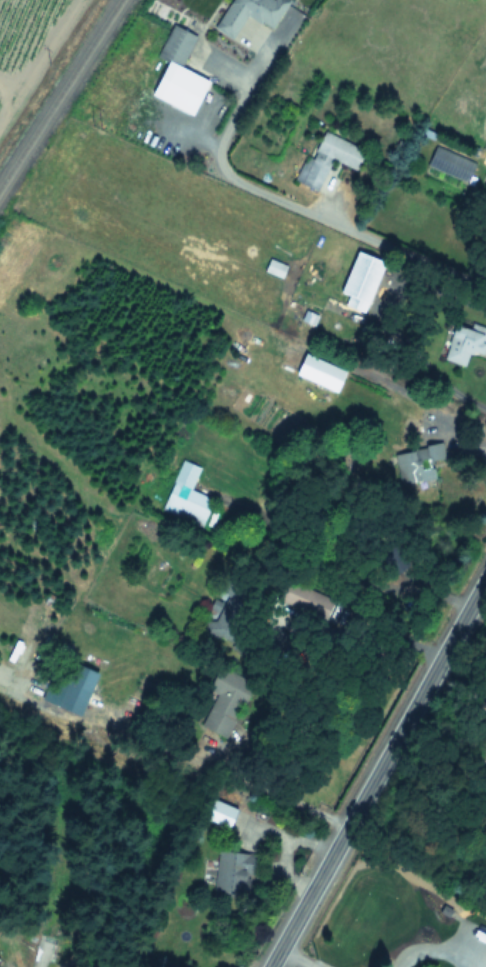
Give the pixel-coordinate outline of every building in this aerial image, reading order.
[(285,3),(279,0),(229,0),(213,30),(231,39),(243,16),(271,30),(285,3)] [(190,115),(206,80),(180,68),(195,36),(170,25),(155,57),(165,61),(148,96),(190,115)] [(293,181),(317,191),(330,159),(354,169),(363,148),(321,131),(310,157),(304,154),(293,181)] [(425,166),(466,182),(474,160),(433,145),(425,166)] [(347,296),(343,305),(362,312),(381,261),(353,250),(338,292),(347,296)] [(468,351),(483,354),(485,343),(485,331),(451,323),(442,360),(464,366),(468,351)] [(344,371),(302,353),(293,374),(335,392),(344,371)] [(160,510),(200,526),(211,498),(171,482),(160,510)] [(301,591),(280,590),(279,602),(300,603),(301,591)] [(95,671),(73,662),(55,706),(78,715),(95,671)] [(234,813),(211,798),(200,814),(223,829),(234,813)] [(212,893),(245,896),(250,853),(217,850),(212,893)]
